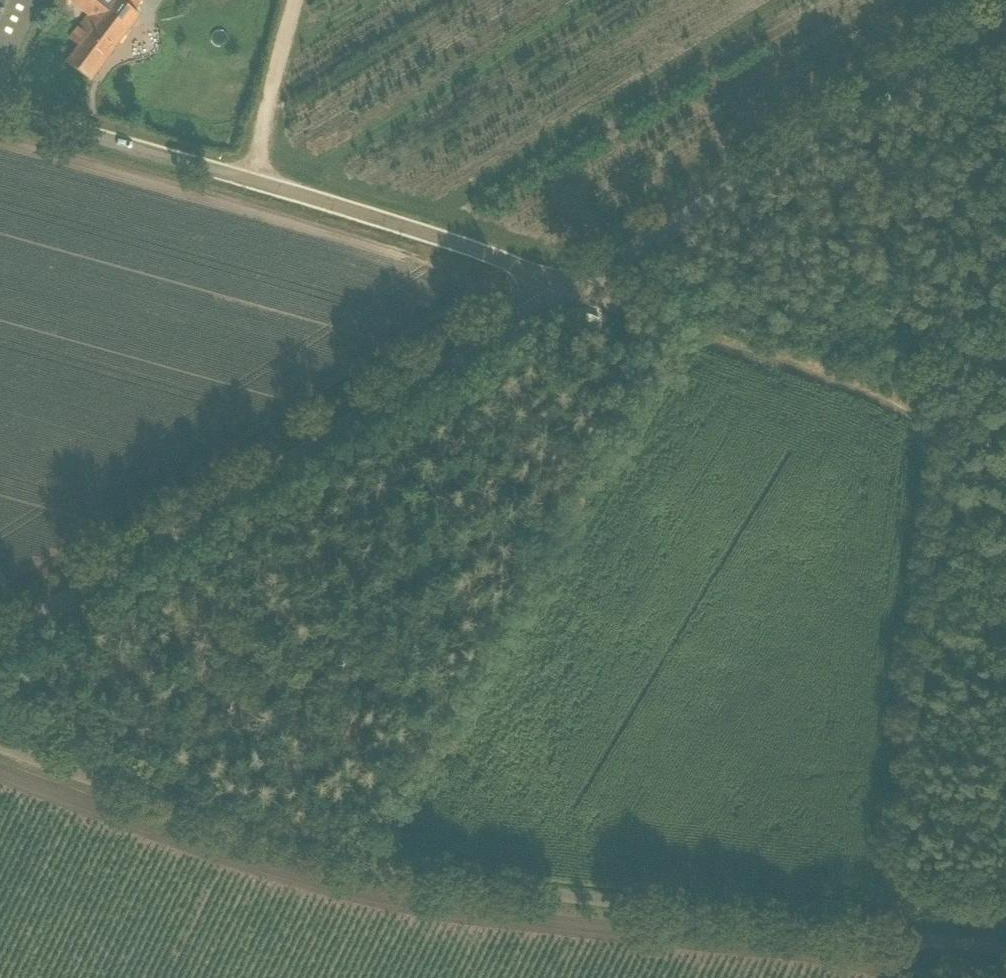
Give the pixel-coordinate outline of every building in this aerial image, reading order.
[(2,83),(42,0),(0,0),(0,82),(2,83)] [(91,80),(140,15),(130,8),(136,0),(70,0),(88,15),(71,38),(80,45),(68,62),(91,80)]
